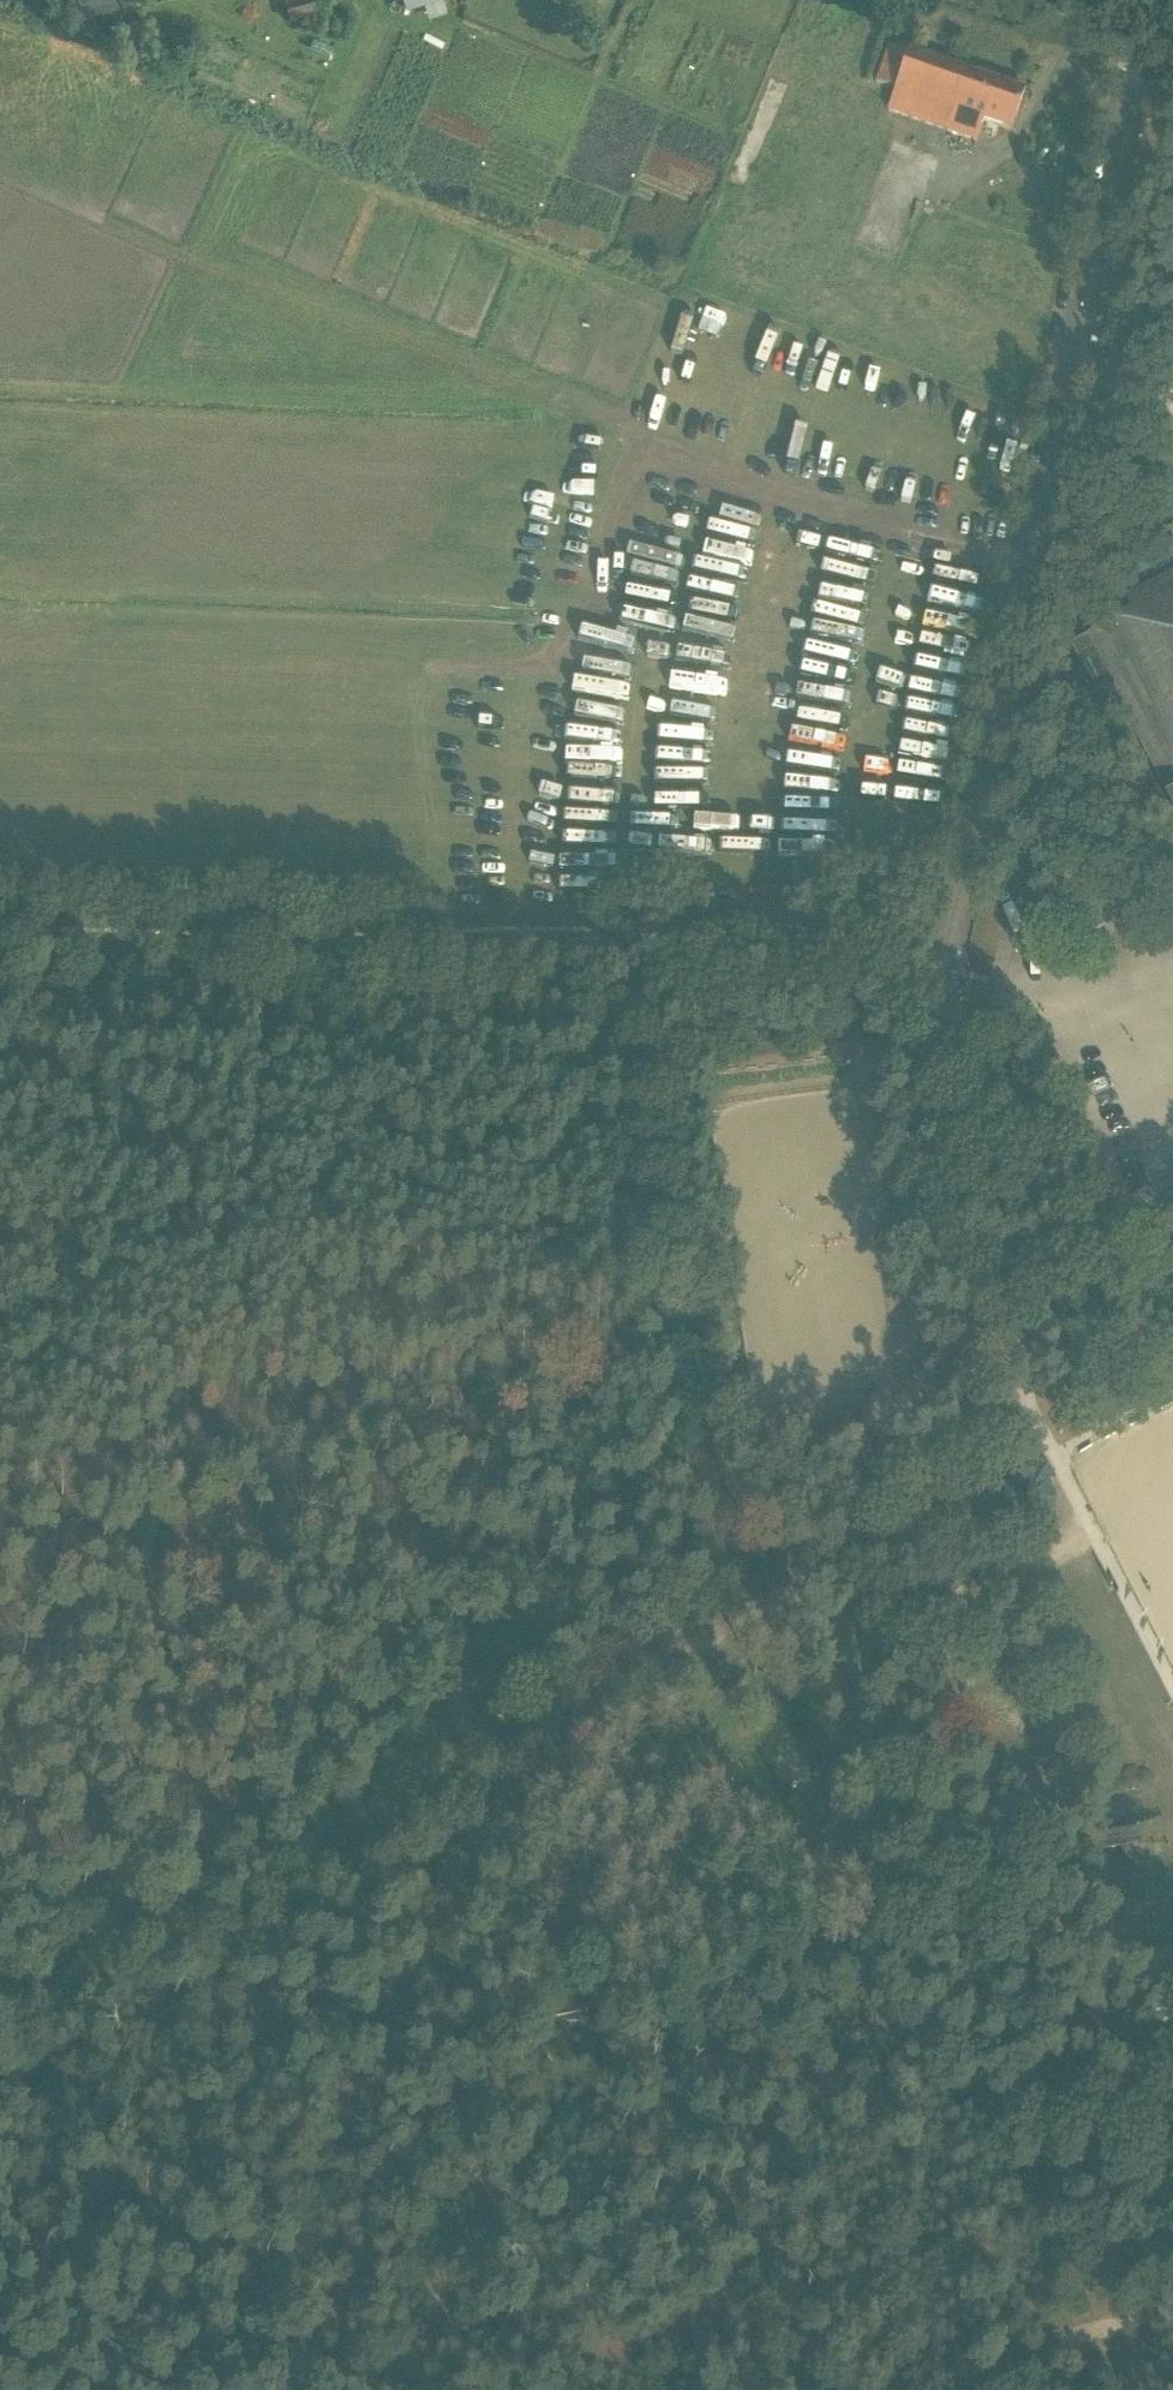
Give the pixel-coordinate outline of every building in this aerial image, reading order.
[(83,14),(119,7),(118,0),(80,0),(83,14)] [(318,9),(317,0),(288,0),(290,13),(318,9)] [(314,35),(310,44),(328,52),(332,44),(314,35)] [(887,112),(976,143),(983,122),(1011,131),(1024,92),(908,52),(907,55),(887,48),(875,84),(894,91),(887,112)] [(1043,577),(1062,582),(1065,570),(1046,566),(1043,577)] [(1088,665),(1099,686),(1093,689),(1116,733),(1133,725),(1172,803),(1172,578),(1126,602),(1133,616),(1072,648),(1082,668),(1088,665)]
